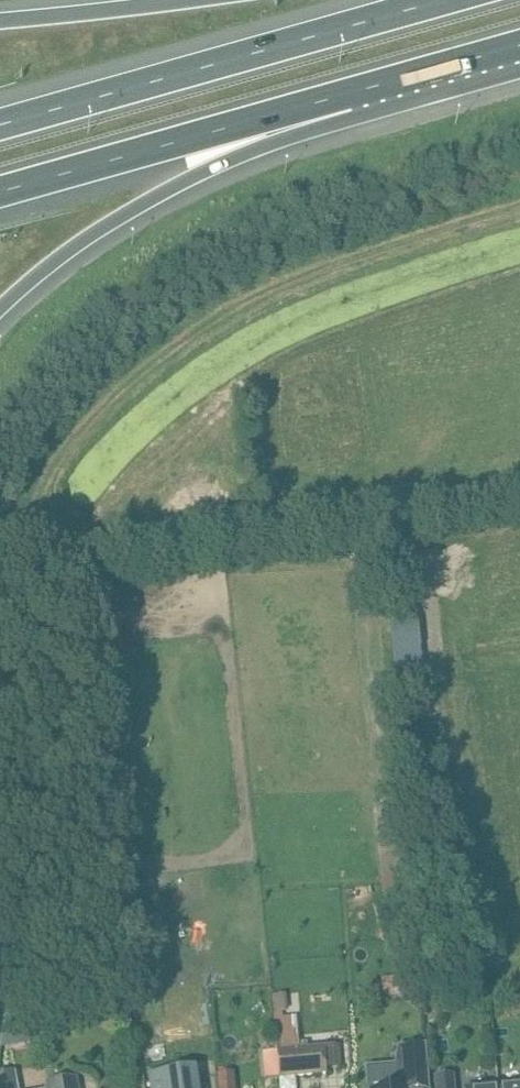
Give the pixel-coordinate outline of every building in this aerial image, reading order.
[(423,670),(417,615),(390,617),(396,673),(423,670)] [(410,995),(409,975),(382,977),(382,997),(410,995)] [(341,1069),(339,1045),(326,1046),(299,1049),(297,1017),(274,1018),(276,1051),(277,1051),(280,1079),(327,1075),(327,1070),(341,1069)] [(423,1047),(400,1049),(393,1087),(427,1087),(423,1047)] [(196,1070),(163,1076),(165,1087),(199,1087),(196,1070)] [(217,1073),(219,1087),(235,1087),(234,1072),(217,1073)] [(13,1073),(0,1075),(0,1087),(16,1087),(13,1073)] [(435,1077),(436,1087),(454,1087),(453,1076),(435,1077)] [(75,1079),(47,1084),(48,1087),(77,1087),(75,1079)]
